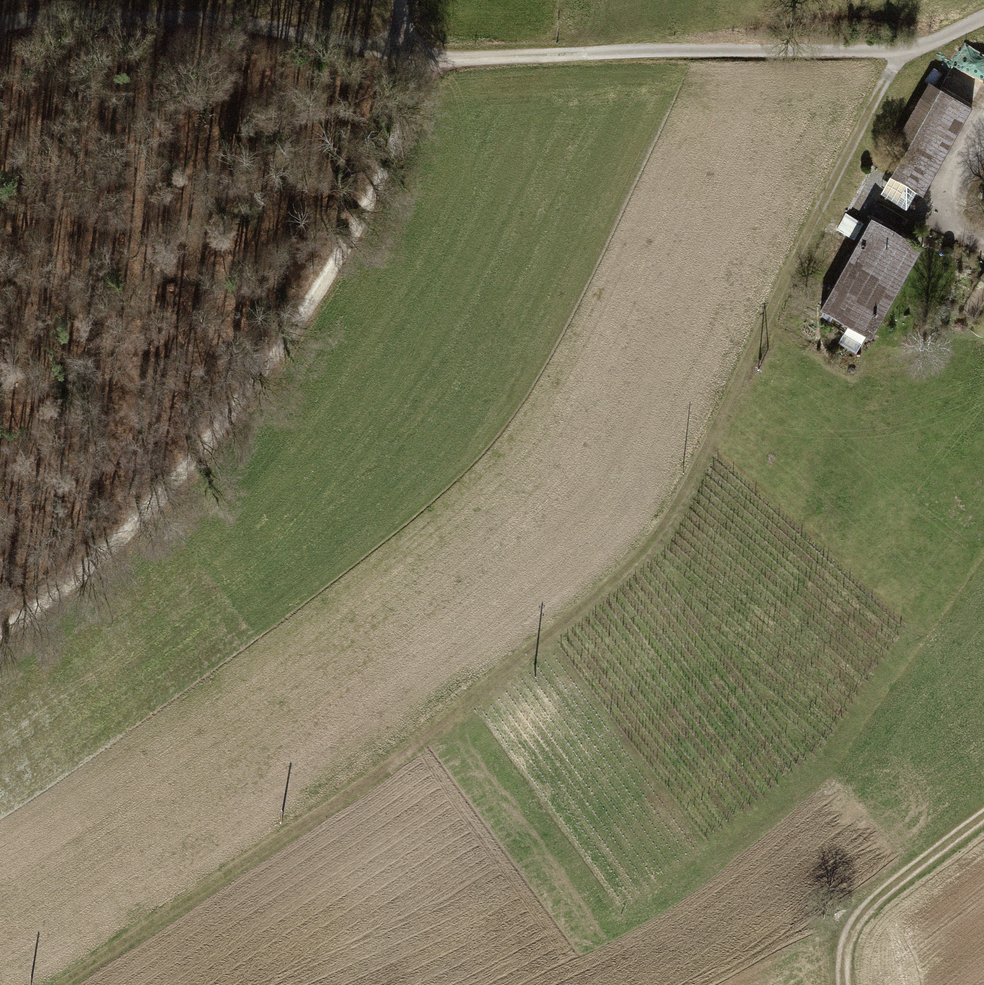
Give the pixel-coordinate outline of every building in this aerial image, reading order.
[(948,82),(980,95),(983,84),(983,50),(964,42),(948,82)] [(922,192),(972,104),(940,87),(881,192),(904,205),(914,187),(922,192)] [(866,212),(874,217),(818,316),(844,330),(839,340),(854,349),(865,329),(916,240),(900,231),(907,219),(873,200),(866,212)]
